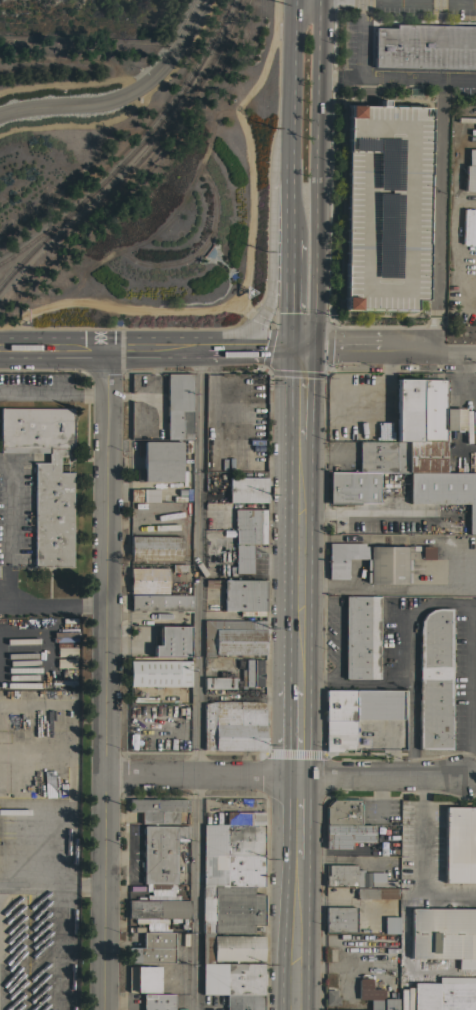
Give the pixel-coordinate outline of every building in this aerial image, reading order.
[(394,24),(475,26),(475,69),(373,67),(373,28),(394,28),(394,24)] [(425,299),(414,299),(413,310),(342,309),(347,105),(379,106),(379,99),(386,99),(386,106),(429,107),(425,299)] [(467,149),(475,149),(475,191),(464,191),(464,165),(467,165),(467,149)] [(474,244),(462,244),(463,209),(475,209),(474,244)] [(190,439),(166,439),(166,373),(191,374),(190,439)] [(408,473),(408,441),(395,441),(396,380),(444,380),(444,409),(463,409),(463,430),(453,430),(453,436),(448,436),(448,430),(444,430),(444,458),(447,458),(447,473),(408,473)] [(47,453),(0,452),(0,408),(72,408),(72,448),(67,448),(67,456),(59,456),(59,472),(72,472),(71,566),(33,566),(34,462),(47,462),(47,453)] [(179,482),(136,481),(136,469),(142,469),(142,441),(180,441),(179,482)] [(358,472),(358,441),(395,441),(408,441),(408,473),(378,472),(358,472)] [(378,503),(358,503),(358,504),(327,504),(327,472),(358,472),(378,472),(378,503)] [(447,473),(475,473),(475,534),(467,534),(467,525),(464,525),(464,517),(466,517),(466,505),(408,505),(408,473),(447,473)] [(265,478),(265,502),(228,502),(228,477),(265,478)] [(158,489),(158,501),(130,501),(130,489),(158,489)] [(221,580),(221,574),(220,574),(220,565),(204,566),(204,537),(202,537),(202,528),(212,528),(211,510),(265,509),(265,544),(251,544),(252,573),(242,573),(242,575),(250,575),(250,580),(223,580),(221,580)] [(180,536),(180,561),(130,560),(130,536),(180,536)] [(363,543),(363,546),(366,546),(366,558),(346,558),(346,579),(327,579),(327,543),(363,543)] [(367,583),(367,546),(369,546),(369,545),(379,545),(379,546),(406,546),(406,550),(418,550),(418,559),(405,559),(405,583),(367,583)] [(433,547),(432,559),(420,559),(420,546),(433,547)] [(167,568),(167,594),(129,593),(129,568),(167,568)] [(264,580),(265,610),(263,610),(239,610),(223,610),(223,580),(250,580),(264,580)] [(190,595),(190,610),(130,610),(130,595),(190,595)] [(344,596),(379,596),(379,678),(344,678),(344,596)] [(450,627),(452,627),(452,633),(450,633),(450,639),(452,639),(452,649),(451,649),(451,662),(452,662),(452,672),(451,672),(450,685),(452,685),(452,695),(450,695),(450,720),(452,720),(452,731),(450,731),(450,749),(418,749),(418,631),(419,621),(424,614),(431,609),(438,608),(450,608),(450,627)] [(203,620),(264,620),(264,629),(203,628),(203,620)] [(157,643),(157,627),(158,627),(158,626),(189,626),(189,643),(158,643),(157,643)] [(264,629),(264,654),(213,654),(213,658),(203,657),(203,628),(264,629)] [(189,643),(189,657),(152,657),(152,645),(158,645),(158,643),(189,643)] [(75,647),(75,656),(56,656),(56,647),(75,647)] [(75,659),(75,668),(56,668),(56,659),(75,659)] [(262,686),(240,686),(240,669),(245,669),(245,659),(262,659),(262,686)] [(189,661),(189,687),(129,686),(129,660),(189,661)] [(234,677),(234,688),(203,688),(203,677),(234,677)] [(402,690),(402,719),(354,719),(354,749),(344,749),(344,752),(324,752),(325,690),(402,690)] [(256,702),(264,702),(263,750),(202,749),(203,703),(215,701),(256,702)] [(187,799),(187,811),(177,811),(177,824),(138,823),(138,811),(128,811),(128,799),(187,799)] [(325,824),(325,806),(332,800),(359,800),(359,803),(361,803),(361,825),(325,824)] [(444,807),(475,807),(475,883),(443,883),(444,807)] [(225,824),(225,812),(263,812),(263,824),(225,824)] [(263,855),(201,855),(201,824),(225,824),(263,824),(263,855)] [(373,825),(373,842),(350,842),(350,849),(324,849),(325,824),(361,825),(373,825)] [(188,826),(188,838),(176,838),(175,884),(142,884),(142,866),(139,866),(139,861),(142,861),(142,825),(188,826)] [(262,864),(264,864),(264,878),(262,878),(262,886),(252,885),(201,885),(201,855),(263,855),(262,864)] [(325,886),(325,864),(355,865),(355,869),(363,869),(363,886),(325,886)] [(252,885),(252,894),(262,894),(262,925),(252,925),(252,933),(212,933),(201,933),(201,885),(252,885)] [(397,888),(396,899),(356,899),(356,888),(397,888)] [(189,900),(189,918),(127,918),(127,900),(189,900)] [(355,907),(355,932),(324,932),(325,907),(355,907)] [(410,908),(475,909),(475,969),(458,969),(458,958),(410,958),(410,908)] [(383,921),(380,921),(380,918),(383,918),(383,916),(398,916),(398,933),(383,933),(383,921)] [(175,932),(175,939),(173,939),(172,963),(127,963),(127,947),(142,947),(142,932),(175,932)] [(212,933),(212,936),(262,936),(262,960),(211,960),(211,963),(201,963),(201,933),(212,933)] [(201,994),(201,963),(262,964),(262,973),(264,973),(264,985),(262,985),(262,994),(225,994),(201,994)] [(159,992),(128,992),(128,966),(159,967),(159,992)] [(397,999),(397,1009),(369,1009),(369,999),(358,999),(358,979),(370,979),(370,989),(383,989),(383,999),(397,999)] [(438,982),(475,983),(475,1009),(413,1009),(413,982),(438,982)] [(325,986),(335,986),(335,997),(338,997),(338,1005),(325,1005),(325,986)] [(173,1003),(173,1009),(142,1009),(142,994),(173,994),(173,995),(175,995),(175,1003),(173,1003)] [(262,1001),(262,1009),(225,1009),(225,994),(262,994),(264,994),(264,1001),(262,1001)] [(362,1003),(362,1009),(343,1009),(343,997),(350,997),(350,1003),(362,1003)]
